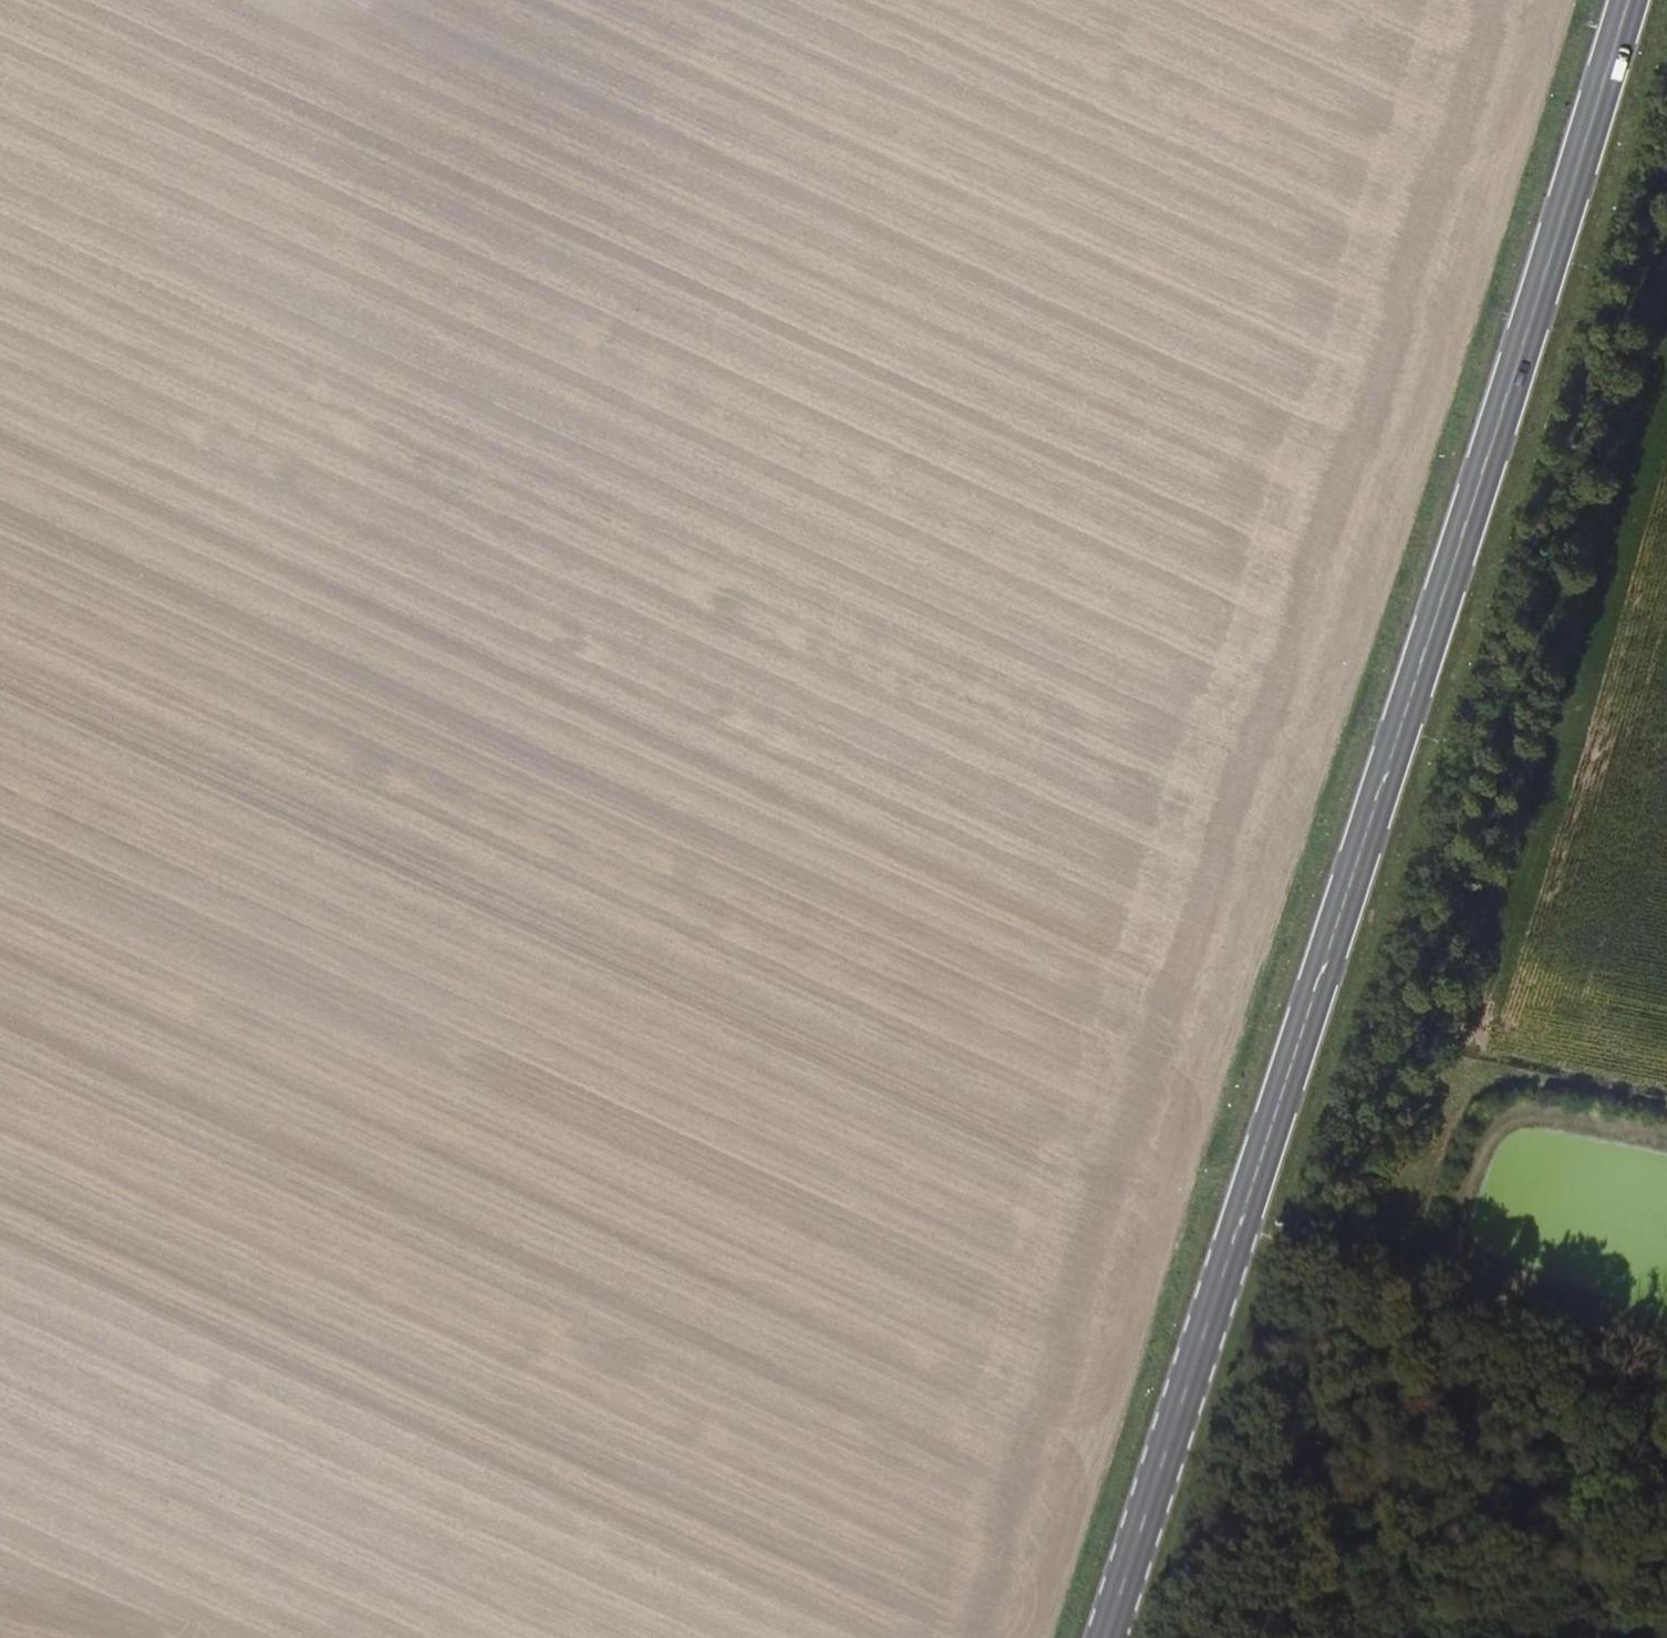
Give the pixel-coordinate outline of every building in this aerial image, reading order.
[(1230,1364),(1224,1379),(1237,1385),(1244,1369),(1230,1364)]
